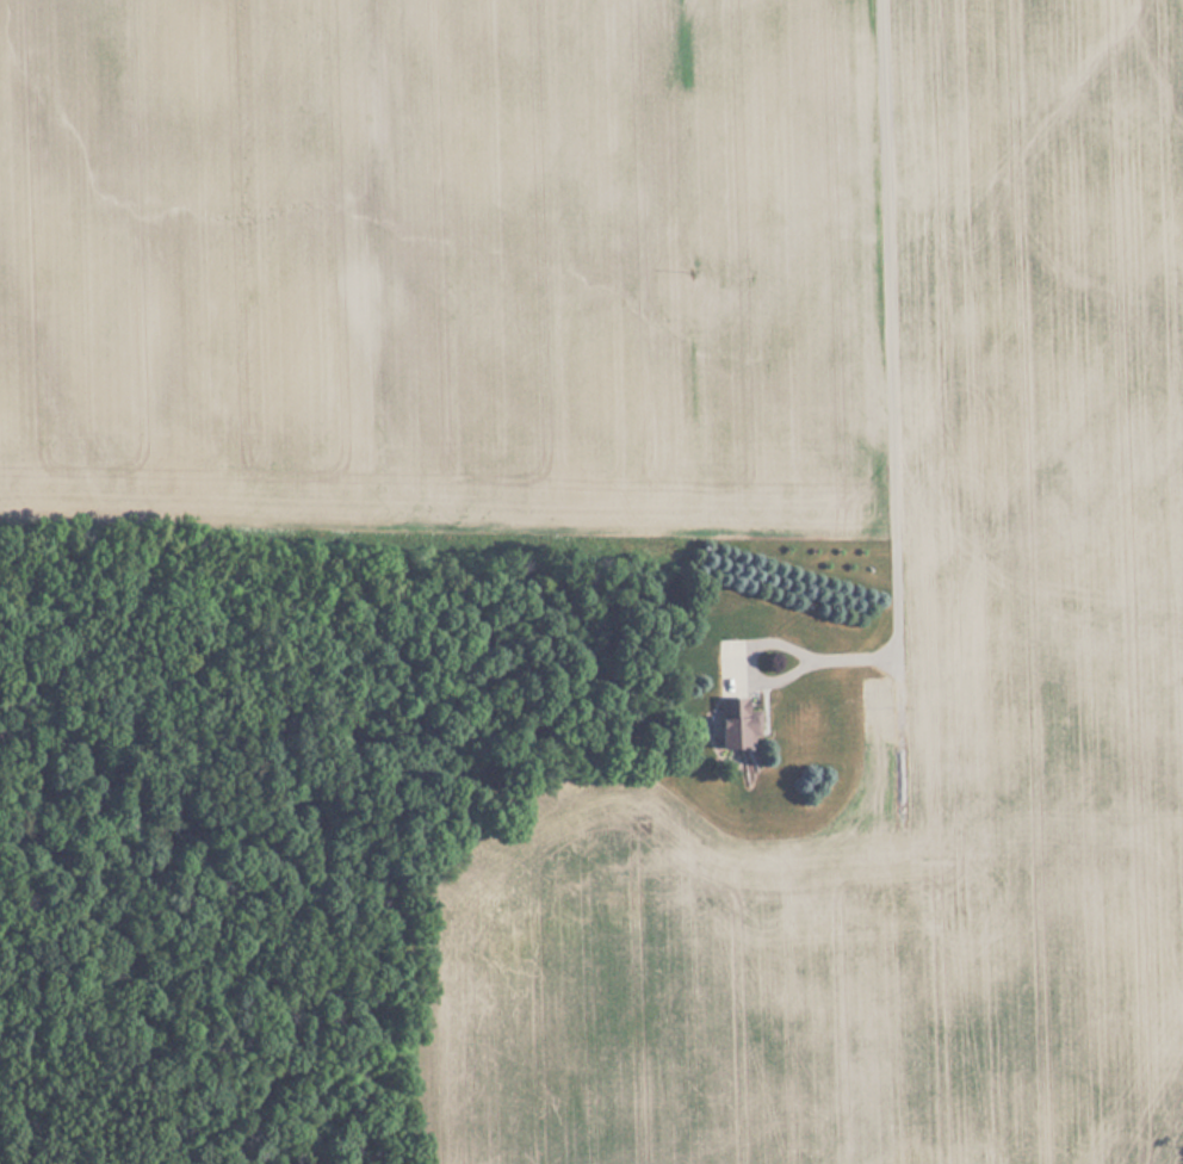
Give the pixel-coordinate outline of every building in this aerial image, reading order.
[(717,750),(753,750),(753,738),(757,738),(757,711),(745,711),(745,699),(717,699),(717,750)]
